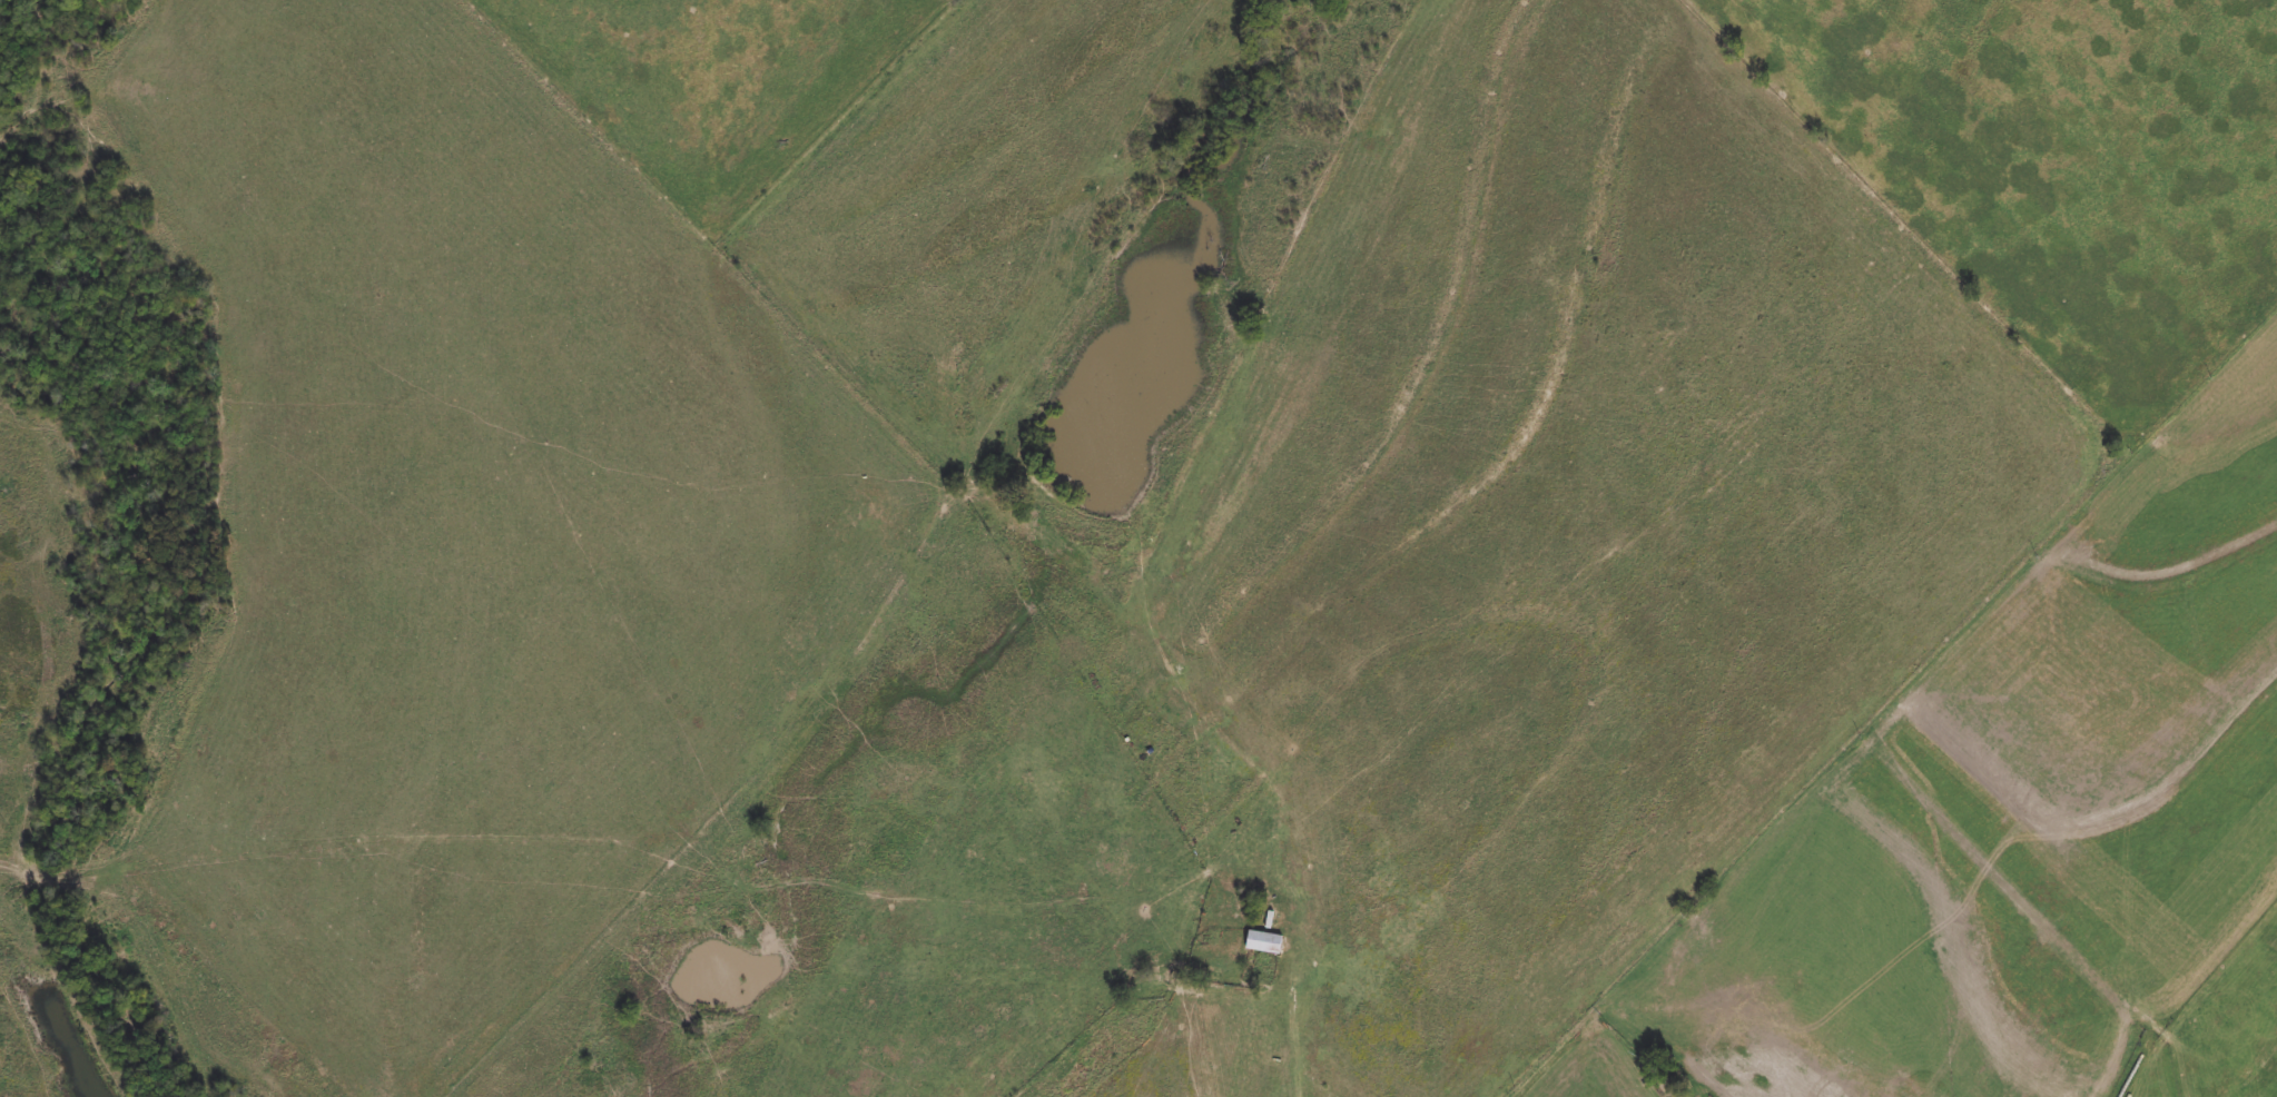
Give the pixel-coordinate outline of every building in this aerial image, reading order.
[(1246,947),(1280,954),(1284,936),(1250,929),(1246,947)]
